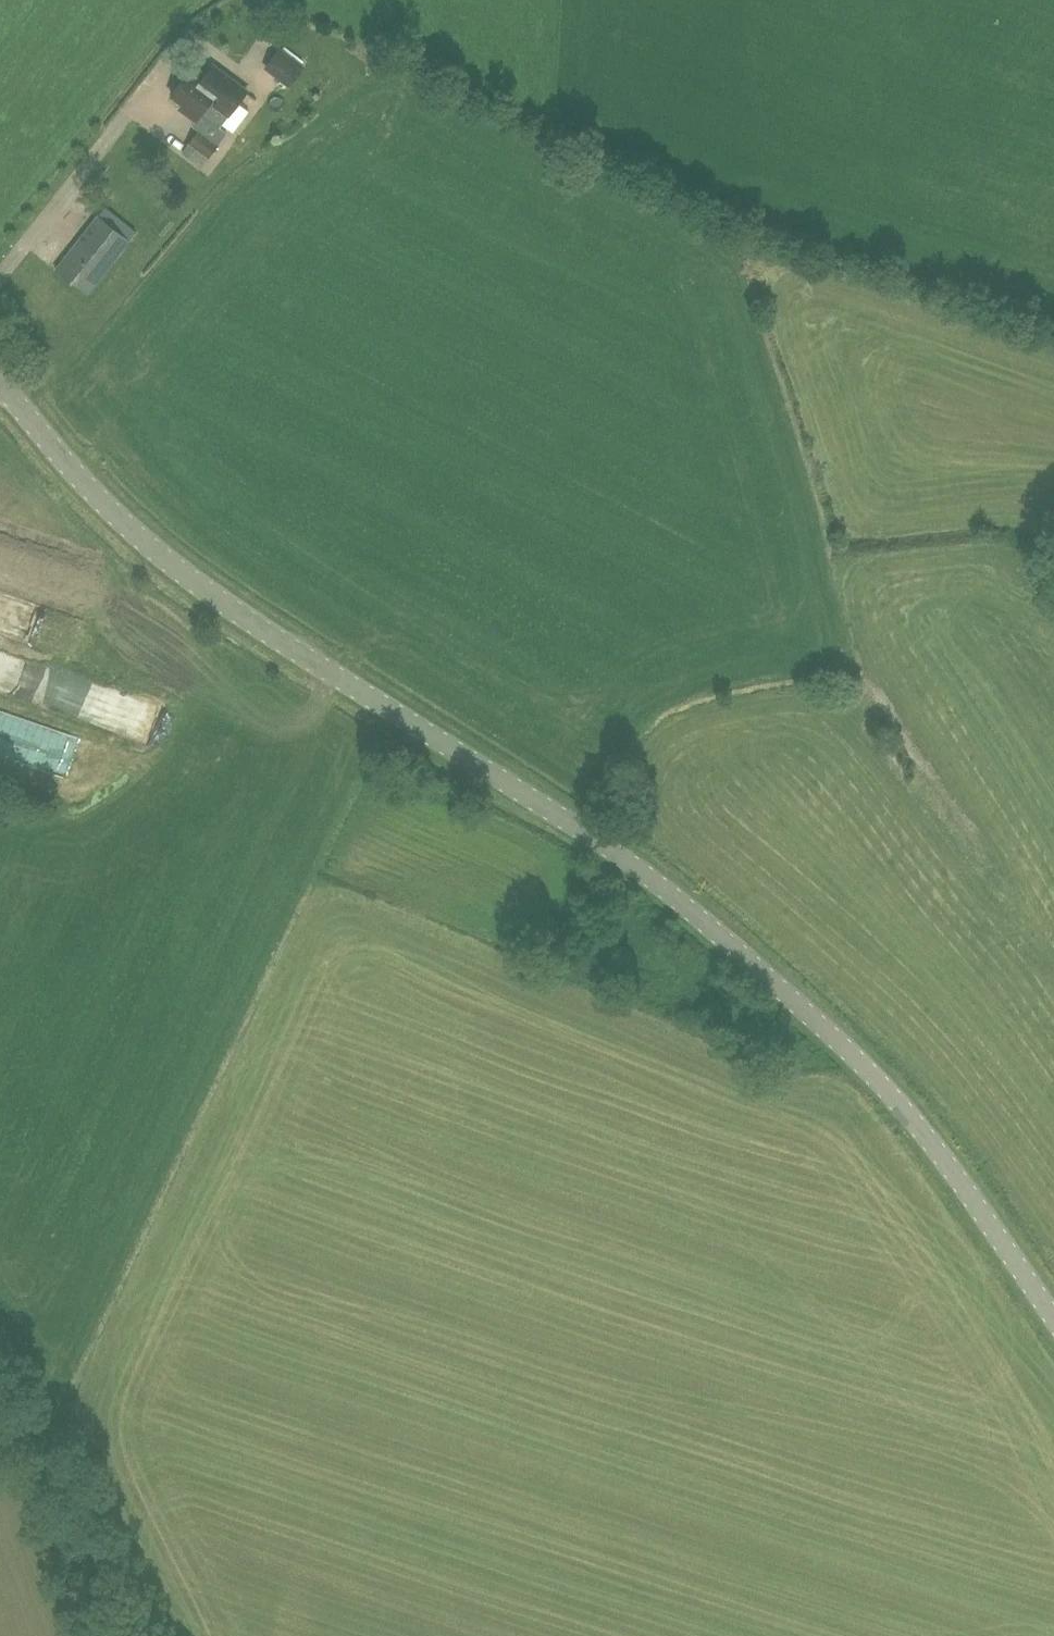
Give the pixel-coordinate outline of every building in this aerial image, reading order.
[(278,49),(265,66),(290,85),(303,68),(278,49)] [(199,81),(187,72),(171,95),(182,104),(179,108),(202,126),(190,143),(208,156),(226,132),(220,128),(247,91),(211,65),(199,81)] [(98,216),(55,270),(86,294),(129,240),(98,216)]
